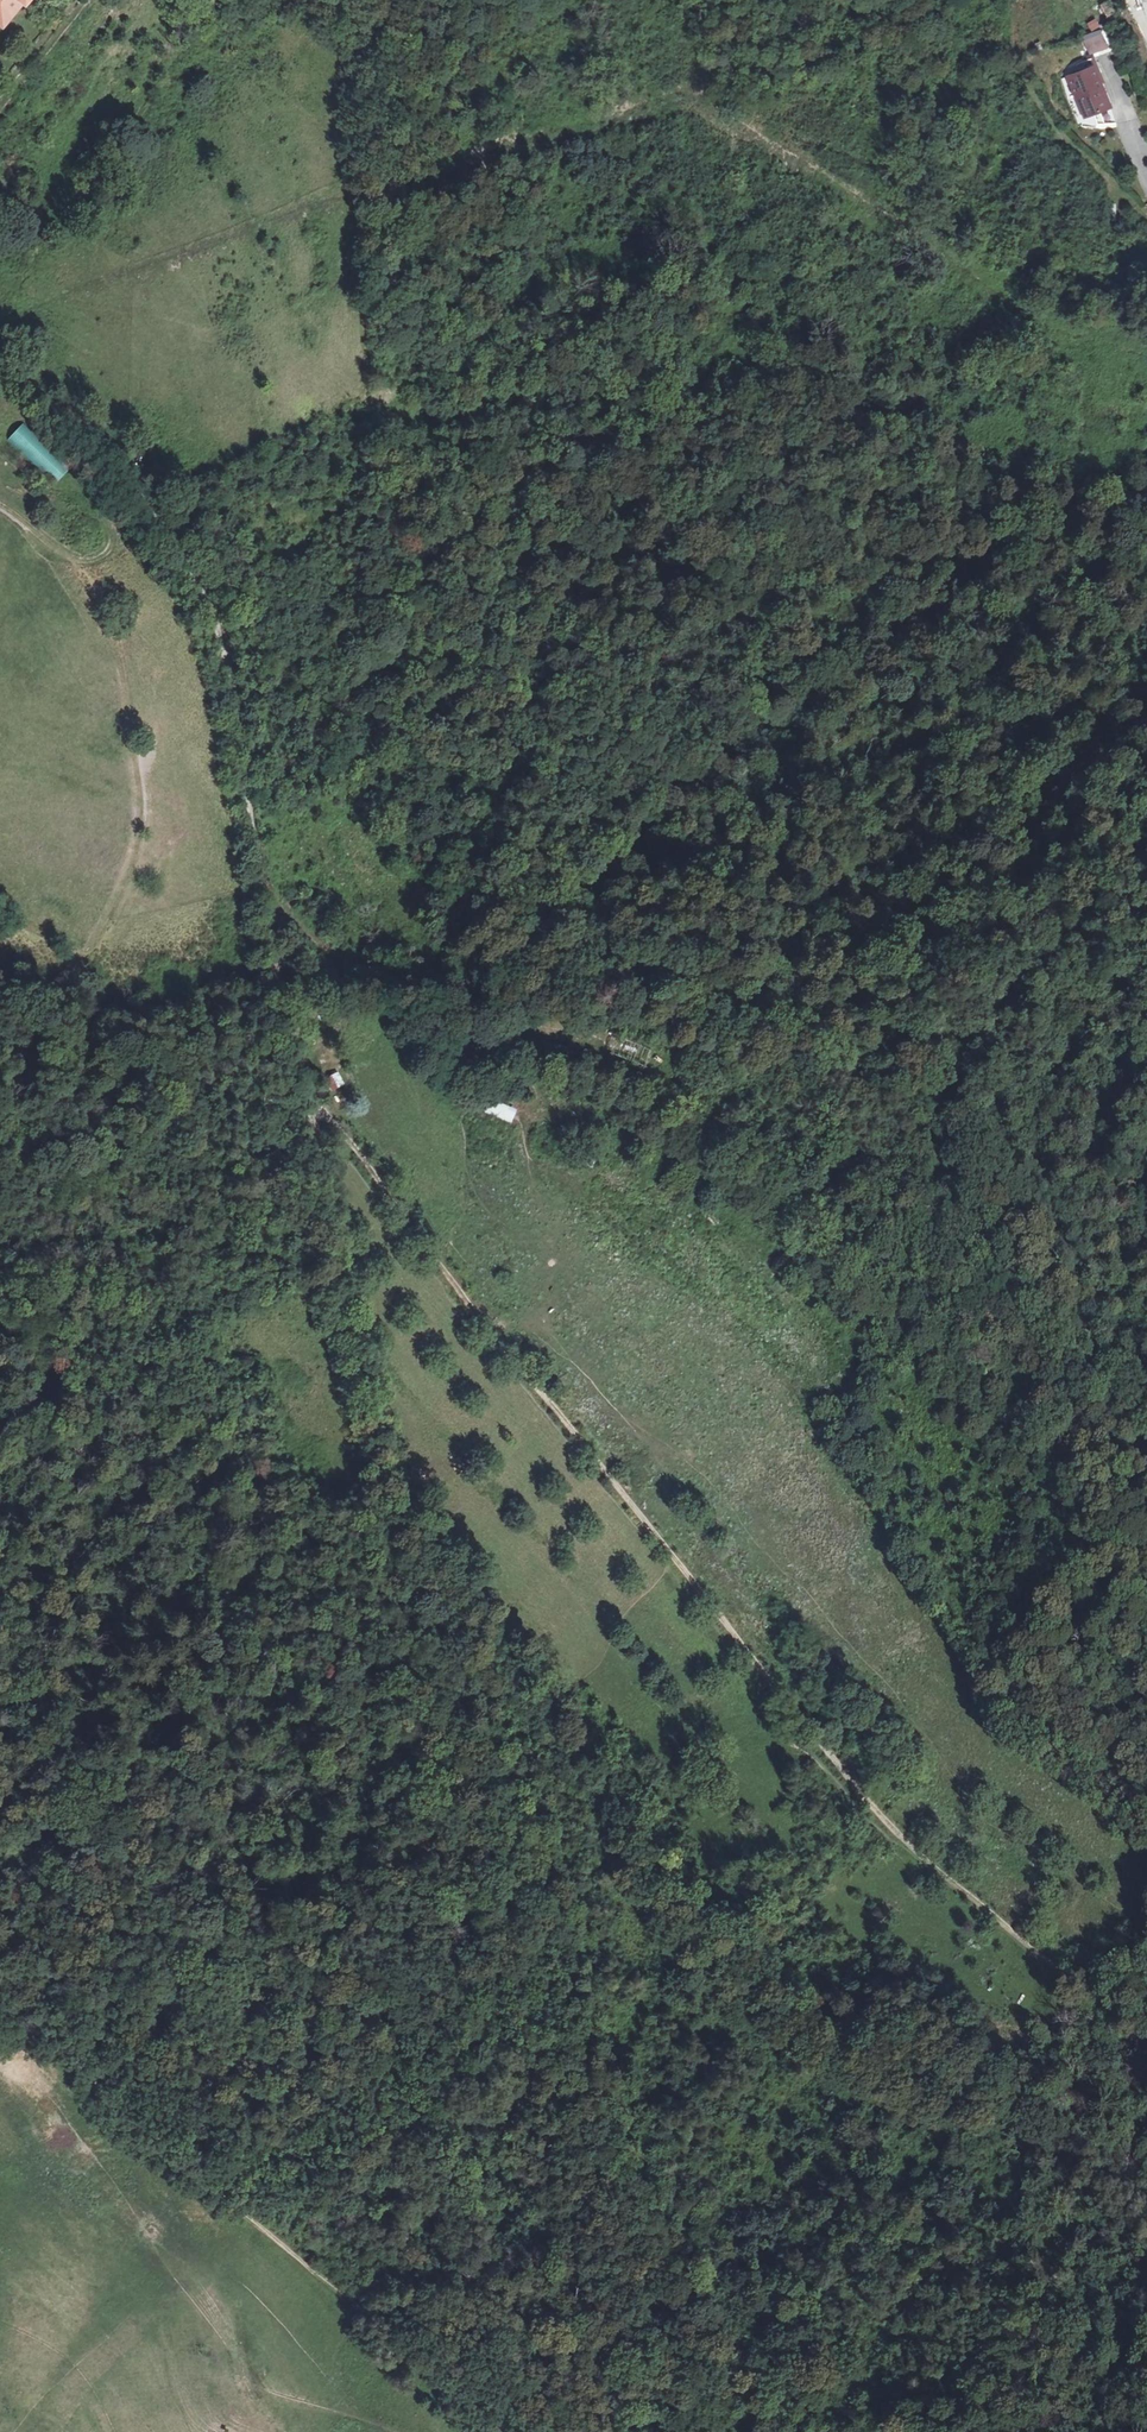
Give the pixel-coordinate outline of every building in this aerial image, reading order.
[(2,23),(22,1),(26,2),(27,0),(0,0),(0,22),(2,23)] [(1089,53),(1107,46),(1102,34),(1084,40),(1089,53)] [(1102,90),(1083,42),(1074,49),(1066,51),(1067,58),(1061,60),(1068,81),(1073,80),(1079,100),(1095,94),(1102,90)] [(8,437),(55,481),(68,467),(22,423),(8,437)] [(341,1067),(328,1073),(333,1089),(347,1084),(341,1067)] [(489,1098),(484,1115),(511,1124),(517,1107),(489,1098)]
